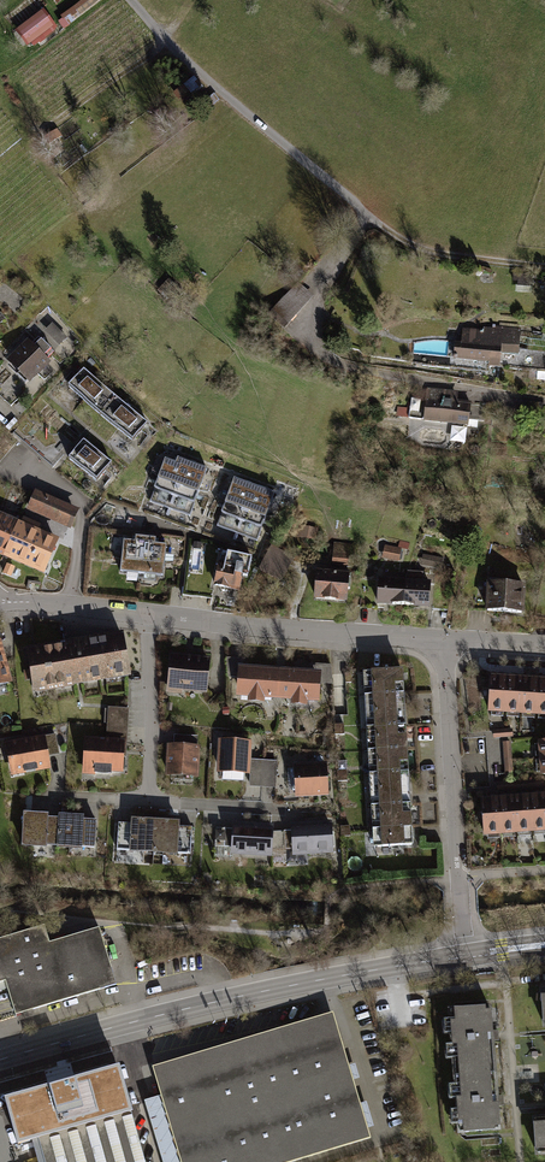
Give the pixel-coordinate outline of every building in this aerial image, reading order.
[(86,0),(85,0),(77,8),(81,12),(89,3),(86,0)] [(58,31),(44,12),(16,34),(31,52),(58,31)] [(58,133),(48,140),(54,148),(64,141),(58,133)] [(62,168),(72,161),(66,153),(57,160),(62,168)] [(307,300),(293,287),(269,314),(283,327),(307,300)] [(489,336),(466,334),(465,348),(459,347),(458,363),(493,366),(493,373),(499,373),(504,374),(506,358),(521,359),(523,333),(489,331),(489,336)] [(52,364),(29,343),(8,365),(21,377),(31,386),(52,364)] [(119,400),(85,373),(83,375),(71,391),(78,397),(86,404),(104,418),(119,400)] [(462,394),(430,392),(427,427),(448,429),(471,431),(473,407),(461,406),(462,394)] [(119,400),(104,418),(122,432),(136,444),(148,430),(151,426),(119,400)] [(527,406),(526,416),(544,418),(544,408),(527,406)] [(399,409),(398,419),(407,419),(408,409),(399,409)] [(114,467),(85,444),(71,462),(81,470),(100,485),(103,481),(110,471),(114,467)] [(176,464),(165,459),(160,473),(158,479),(156,484),(150,501),(170,508),(187,461),(177,458),(176,462),(176,464)] [(193,464),(187,461),(170,508),(190,516),(191,513),(196,498),(199,491),(207,469),(193,464)] [(248,484),(234,479),(229,493),(225,502),(221,515),(217,525),(227,529),(237,533),(254,487),(248,484)] [(260,489),(254,487),(237,533),(257,540),(260,533),(265,518),(267,512),(274,494),(260,489)] [(80,511),(36,494),(28,514),(72,531),(80,511)] [(6,561),(21,523),(3,516),(0,515),(0,558),(6,561)] [(35,529),(21,523),(6,561),(34,571),(49,534),(35,529)] [(315,538),(317,529),(302,526),(300,536),(306,537),(315,538)] [(135,542),(124,541),(122,553),(121,563),(120,573),(142,575),(145,538),(137,537),(136,537),(135,540),(135,542)] [(155,539),(145,538),(142,575),(163,577),(164,566),(166,545),(155,544),(155,542),(155,539)] [(355,544),(335,542),(333,567),(353,569),(355,544)] [(400,549),(384,546),(381,559),(397,562),(400,549)] [(292,557),(272,547),(260,569),(280,580),(289,563),(292,557)] [(224,565),(220,564),(218,571),(215,585),(232,588),(238,590),(241,576),(247,577),(252,558),(227,552),(224,565)] [(441,558),(422,554),(419,566),(439,570),(441,558)] [(326,572),(318,572),(316,603),(349,605),(351,574),(326,572)] [(406,581),(380,580),(378,607),(405,609),(406,581)] [(431,582),(406,581),(405,609),(430,610),(431,582)] [(526,586),(488,584),(487,607),(487,615),(525,617),(526,586)] [(37,649),(28,651),(37,698),(132,681),(123,633),(106,637),(74,643),(59,645),(37,649)] [(2,644),(0,645),(0,691),(14,687),(6,658),(2,644)] [(190,656),(172,654),(167,695),(207,699),(211,658),(190,656)] [(255,669),(240,667),(237,698),(252,700),(251,706),(265,707),(265,701),(293,703),(293,710),(309,712),(309,705),(322,706),(324,674),(305,673),(255,669)] [(406,701),(404,672),(363,674),(373,851),(415,849),(414,826),(409,753),(406,701)] [(544,717),(544,680),(524,679),(513,678),(494,677),(489,677),(487,713),(544,717)] [(129,741),(130,711),(109,710),(108,741),(126,741),(129,741)] [(493,731),(493,739),(513,738),(512,730),(493,731)] [(57,736),(7,746),(14,779),(52,772),(49,759),(61,757),(57,736)] [(126,741),(108,741),(87,740),(87,777),(106,777),(125,777),(126,741)] [(536,743),(537,751),(537,767),(538,779),(544,778),(544,742),(536,743)] [(253,745),(221,743),(219,777),(251,779),(252,762),(253,745)] [(510,743),(504,743),(506,783),(513,783),(510,743)] [(183,748),(168,747),(166,780),(200,782),(202,749),(183,748)] [(278,763),(252,762),(251,779),(251,789),(277,790),(278,763)] [(327,765),(296,767),(297,784),(298,802),(329,800),(327,765)] [(481,839),(544,835),(544,796),(535,797),(519,798),(503,799),(485,800),(479,801),(481,839)] [(50,818),(26,818),(25,852),(48,853),(48,848),(60,848),(61,823),(50,822),(50,818)] [(61,819),(61,823),(60,848),(60,855),(85,855),(85,851),(97,851),(98,825),(85,824),(85,820),(61,819)] [(182,828),(182,824),(133,822),(133,825),(126,825),(118,825),(117,852),(133,853),(133,857),(179,859),(179,855),(193,855),(194,829),(188,829),(182,828)] [(334,823),(293,826),(295,846),(296,859),(336,856),(334,823)] [(275,827),(235,825),(235,832),(217,830),(216,849),(233,850),(233,858),(272,860),(275,827)] [(10,992),(19,1020),(118,990),(102,934),(52,948),(47,931),(0,945),(0,957),(10,992)] [(0,957),(0,995),(10,992),(0,957)] [(456,1071),(497,1069),(493,1007),(452,1010),(453,1018),(446,1018),(448,1035),(454,1034),(454,1043),(448,1044),(449,1061),(456,1061),(456,1071)] [(334,1016),(304,1025),(155,1069),(162,1099),(145,1105),(163,1161),(306,1161),(372,1142),(334,1016)] [(117,1064),(4,1096),(18,1144),(38,1139),(44,1161),(145,1161),(117,1064)] [(461,1133),(502,1130),(497,1069),(456,1071),(457,1083),(451,1084),(452,1099),(458,1099),(459,1108),(453,1108),(454,1124),(460,1124),(461,1133)] [(534,1114),(537,1156),(544,1155),(544,1113),(534,1114)]
